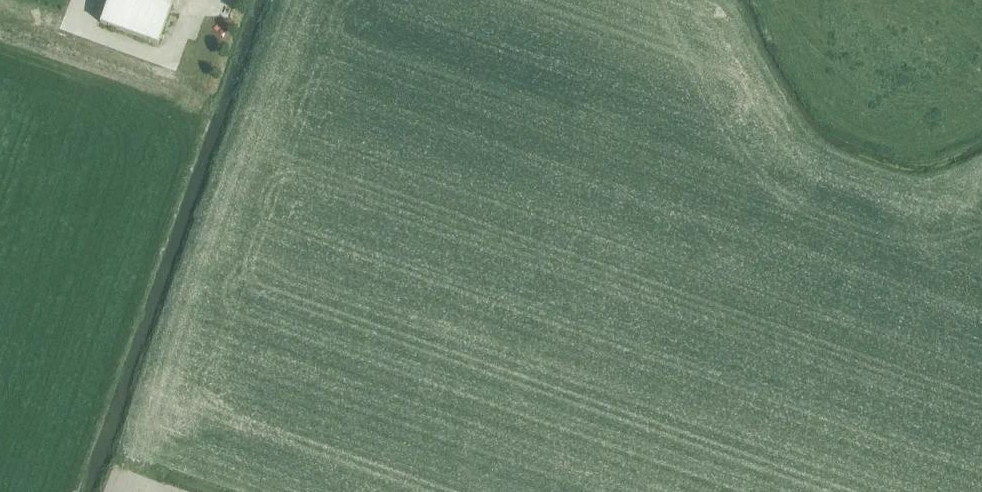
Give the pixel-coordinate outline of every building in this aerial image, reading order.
[(158,46),(174,0),(109,0),(100,25),(158,46)]
